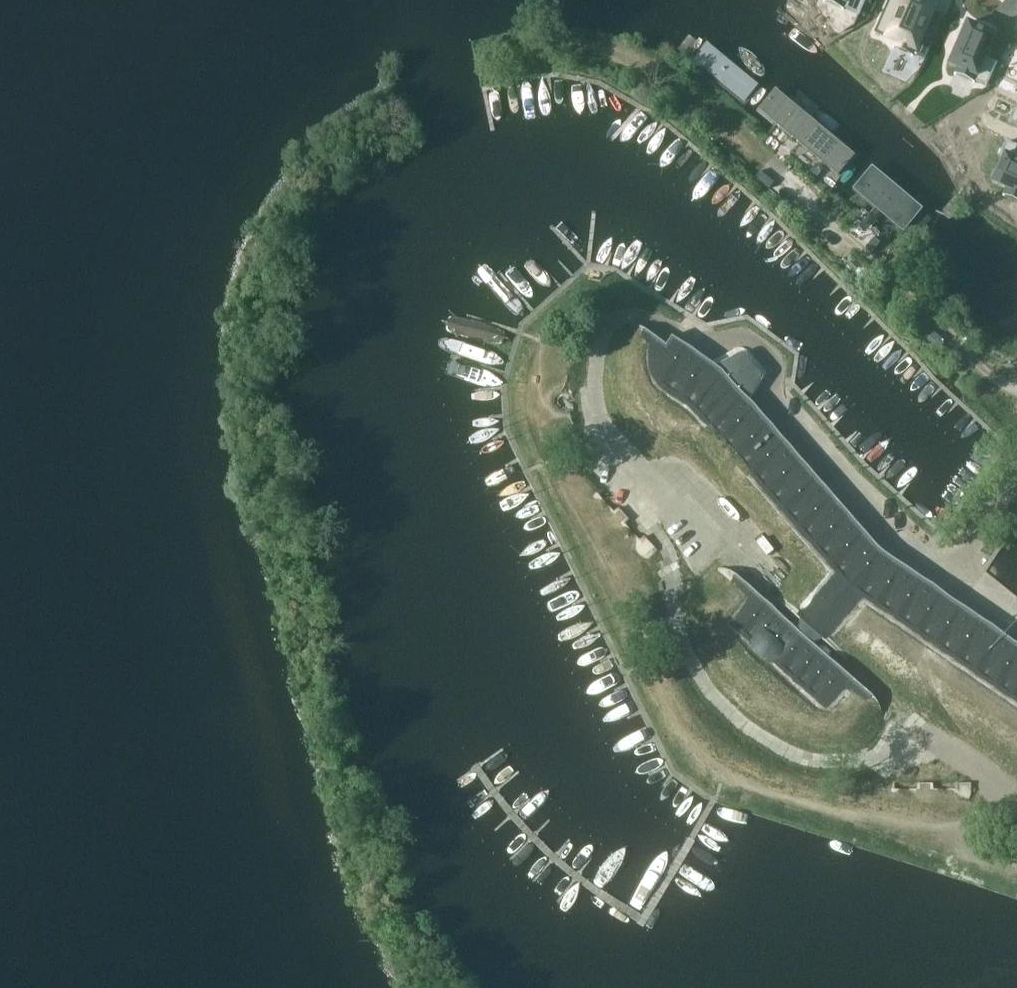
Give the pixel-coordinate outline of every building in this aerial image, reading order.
[(858,15),(859,15),(865,0),(824,0),(858,15)] [(875,33),(895,42),(893,46),(925,60),(934,37),(924,32),(927,24),(934,8),(915,0),(890,0),(875,33)] [(956,49),(949,65),(957,69),(955,73),(986,86),(996,64),(985,59),(989,51),(988,51),(995,35),(967,23),(960,39),(955,49),(956,49)] [(696,58),(747,101),(761,83),(711,40),(696,58)] [(760,111),(837,177),(858,152),(781,86),(760,111)] [(1009,122),(1016,126),(1016,104),(1009,122)] [(992,183),(1006,189),(1003,194),(1016,200),(1016,147),(1006,142),(1000,155),(1004,157),(992,183)] [(906,226),(925,203),(875,161),(855,185),(906,226)] [(805,609),(803,609),(802,607),(801,607),(799,606),(798,605),(796,604),(794,603),(793,602),(788,598),(787,598),(785,598),(784,598),(783,599),(800,614),(802,616),(799,627),(744,578),(737,573),(736,572),(734,570),(732,570),(730,569),(728,569),(726,568),(724,568),(723,568),(723,569),(726,575),(751,598),(728,625),(821,706),(844,680),(871,702),(876,703),(878,703),(878,702),(877,700),(877,699),(876,697),(875,695),(874,693),(865,686),(850,672),(809,636),(819,631),(839,648),(839,647),(840,646),(840,645),(840,644),(839,643),(835,639),(833,637),(832,635),(831,634),(830,633),(829,631),(828,630),(827,629),(826,628),(861,592),(1016,699),(1016,636),(885,546),(756,400),(752,395),(766,374),(766,373),(769,370),(769,368),(769,367),(768,365),(748,343),(746,342),(743,342),(742,343),(716,360),(675,331),(670,340),(660,334),(647,325),(644,324),(642,324),(641,324),(639,324),(637,324),(635,325),(633,326),(634,329),(657,344),(656,347),(656,348),(656,351),(655,354),(655,356),(656,359),(656,363),(657,365),(657,368),(659,371),(659,372),(661,376),(662,377),(664,380),(661,384),(691,404),(840,573),(805,609)] [(954,779),(952,779),(952,777),(949,777),(949,778),(940,778),(940,776),(937,776),(937,778),(935,777),(935,778),(937,779),(937,783),(934,786),(918,785),(916,782),(916,777),(918,778),(918,777),(916,776),(916,775),(913,775),(913,776),(901,775),(900,794),(914,795),(918,790),(934,791),(937,797),(950,798),(953,793),(972,794),(973,794),(974,779),(972,779),(972,785),(972,788),(954,788),(951,784),(952,780),(954,780),(954,779)]
